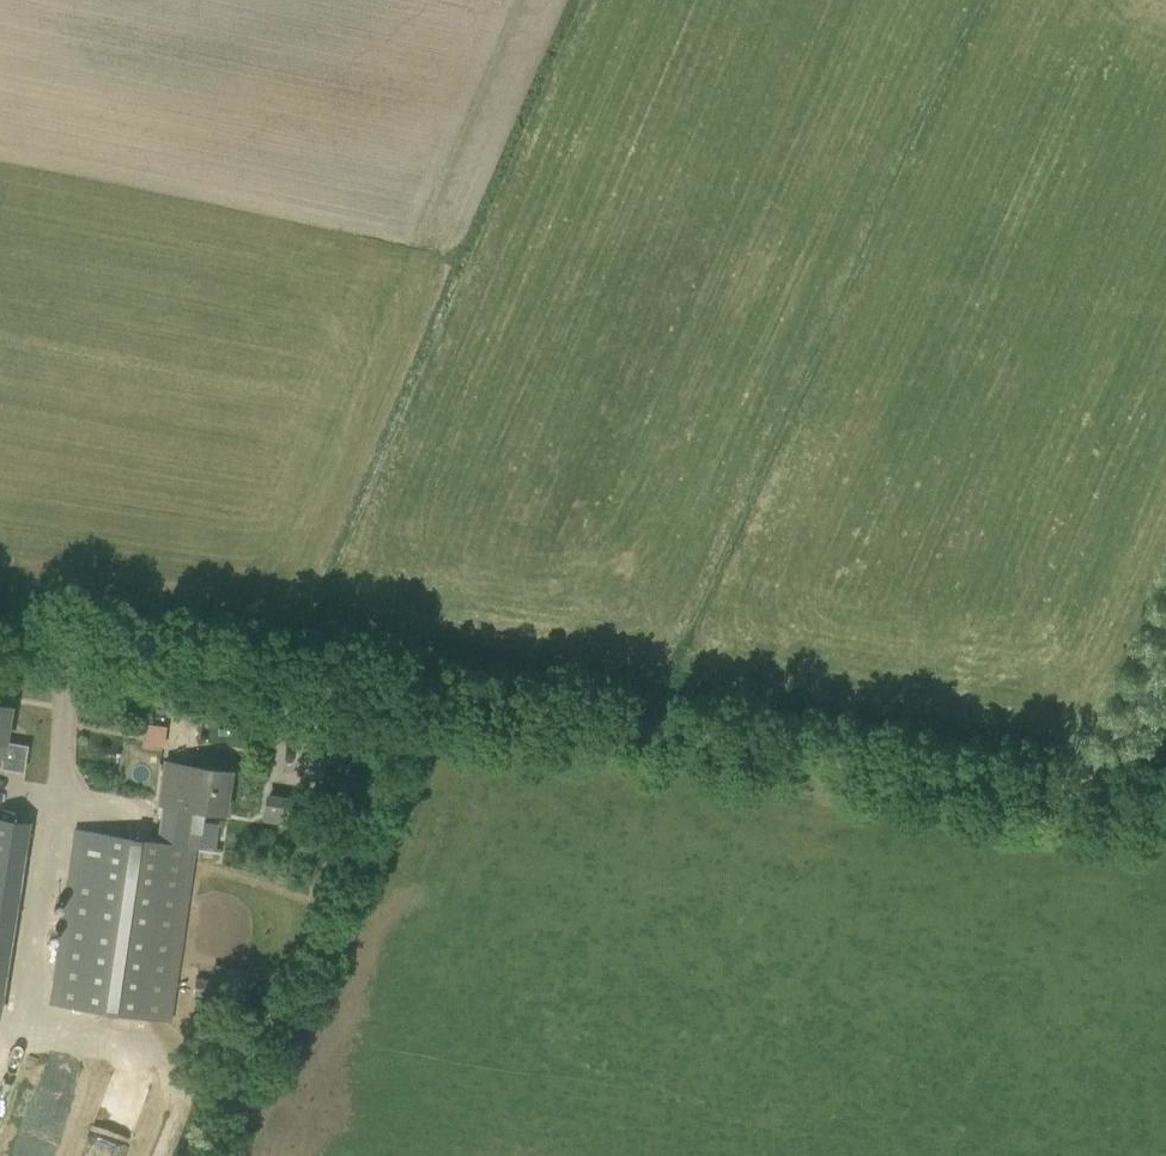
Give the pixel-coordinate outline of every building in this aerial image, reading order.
[(5,742),(10,707),(0,706),(0,741),(5,742)] [(280,735),(279,765),(330,767),(331,737),(280,735)] [(163,802),(157,841),(188,845),(193,807),(224,811),(229,772),(167,763),(161,802),(163,802)] [(300,798),(296,825),(313,828),(317,801),(300,798)] [(29,822),(0,817),(0,954),(9,955),(29,822)] [(188,845),(157,841),(74,828),(50,1003),(171,1021),(197,847),(188,845)] [(242,1003),(244,985),(196,977),(193,994),(242,1003)]
